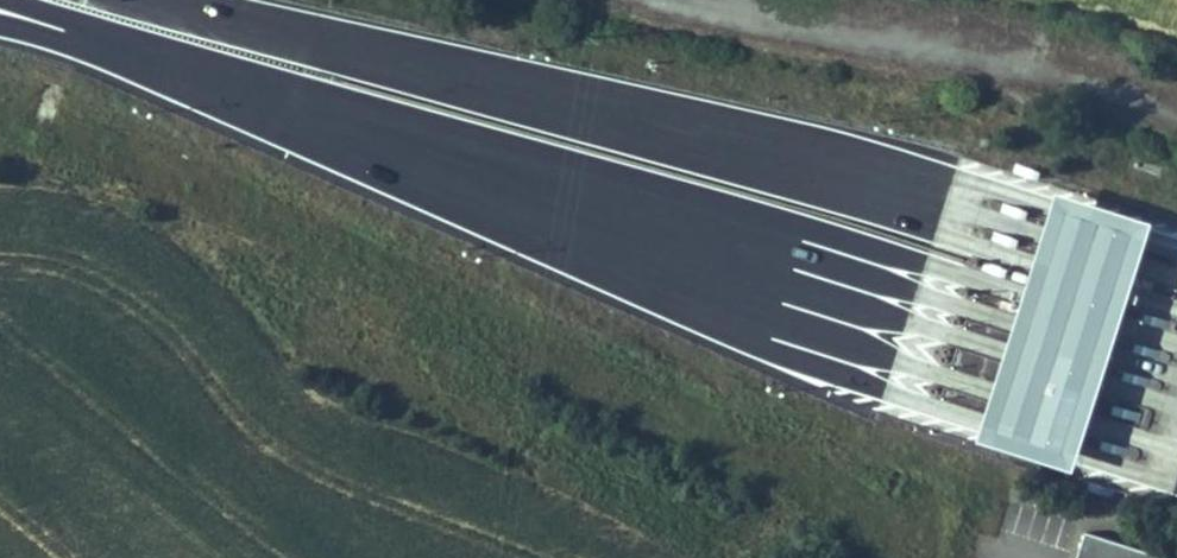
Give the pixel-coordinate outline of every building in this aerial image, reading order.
[(1085,536),(1079,557),(1163,557),(1085,536)]
